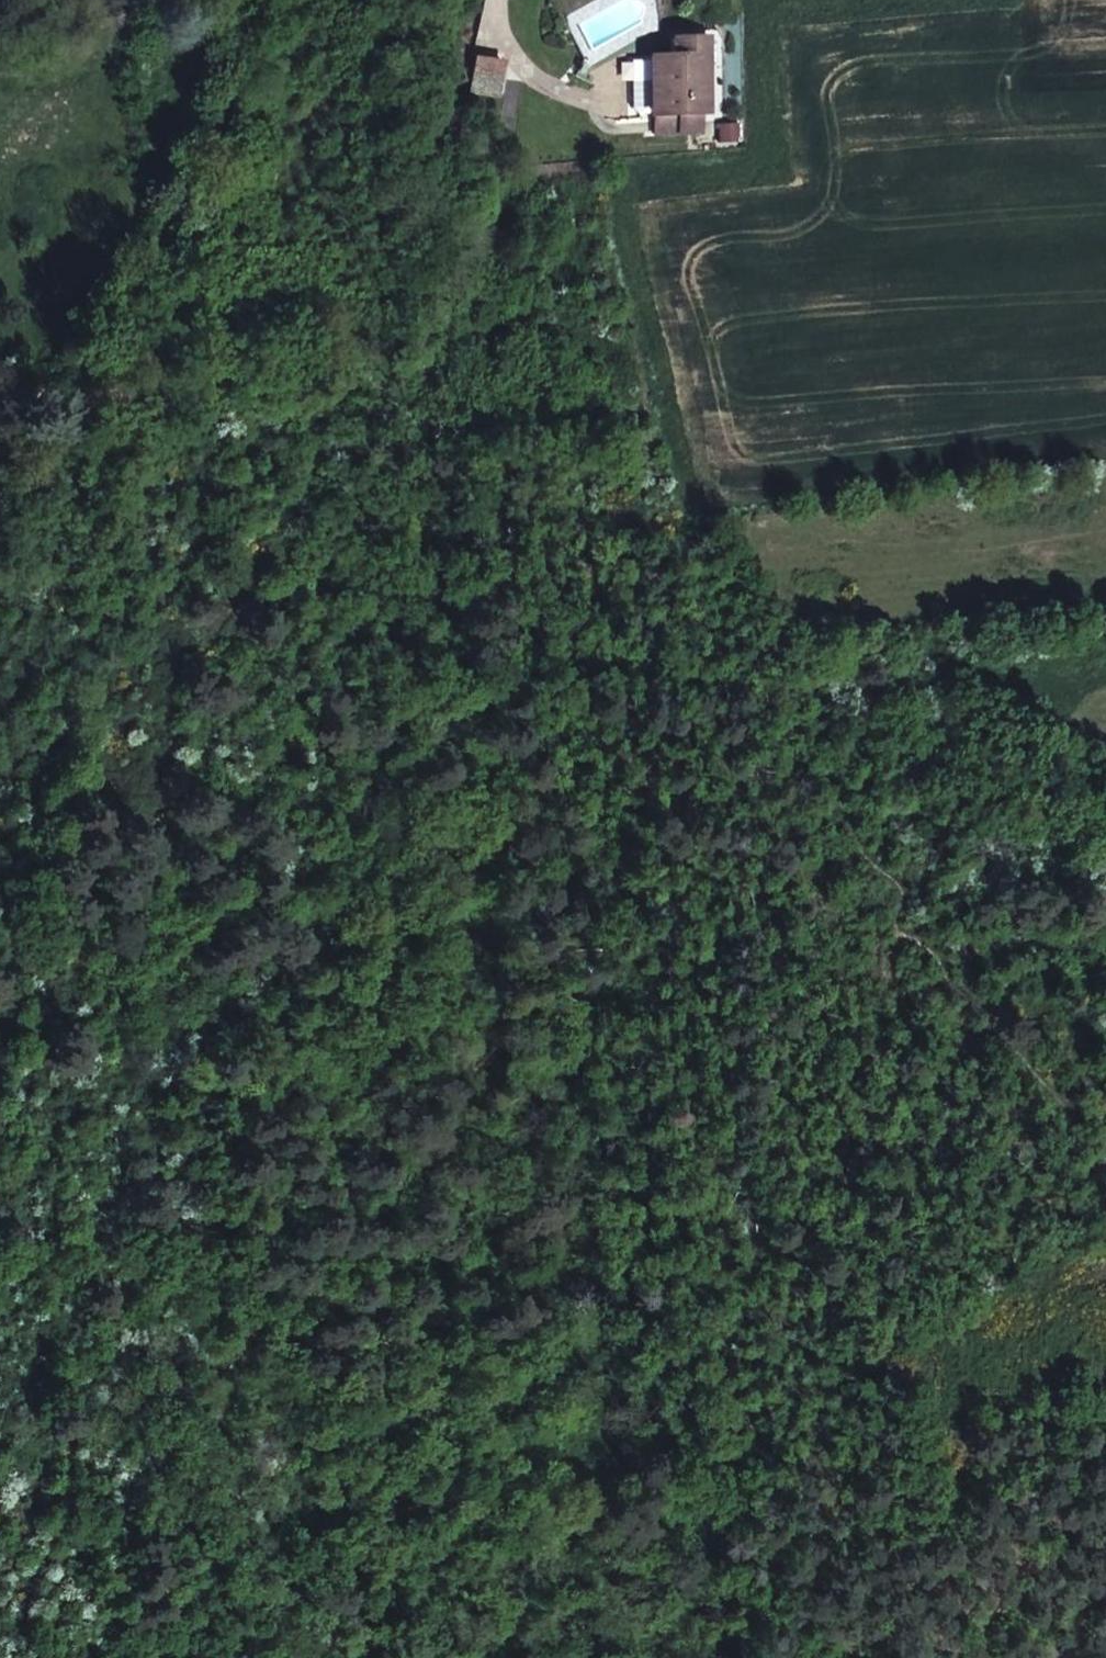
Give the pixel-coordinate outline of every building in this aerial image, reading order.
[(585,37),(605,29),(628,20),(635,5),(633,1),(632,0),(603,0),(570,13),(580,38),(585,37)] [(686,62),(685,31),(661,31),(661,56),(639,56),(638,103),(688,104),(696,103),(695,62),(686,62)] [(686,62),(695,62),(695,31),(685,31),(686,62)] [(617,98),(623,103),(638,103),(639,56),(617,56),(617,98)] [(636,125),(688,127),(688,104),(638,103),(636,125)]
